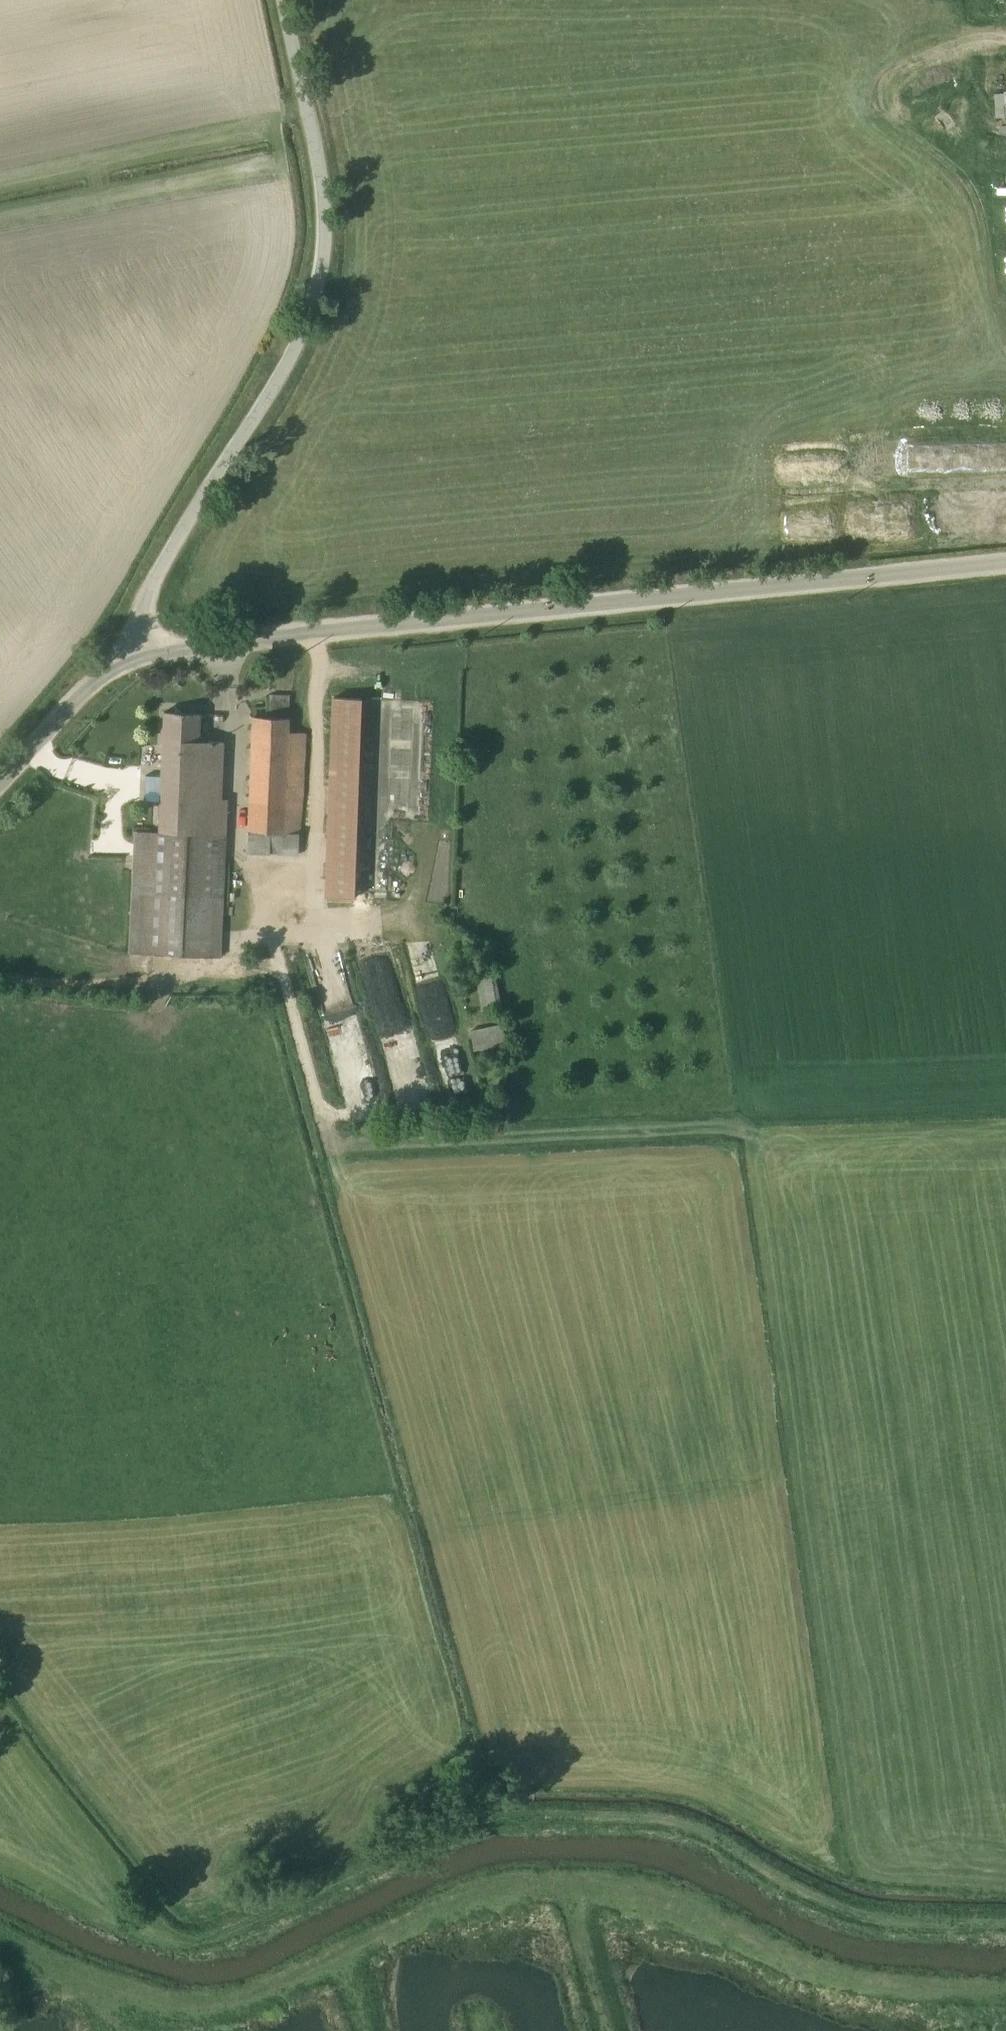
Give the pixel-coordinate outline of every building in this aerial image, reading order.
[(251,715),(246,830),(247,830),(246,853),(269,854),(298,855),(298,834),(302,834),(306,732),(287,731),(289,696),(269,695),(268,710),(259,710),(259,716),(251,715)] [(331,697),(323,897),(353,898),(360,697),(331,697)] [(135,830),(129,953),(221,957),(227,798),(222,798),(224,741),(199,740),(200,716),(222,717),(222,714),(164,712),(159,831),(135,830)] [(494,975),(475,979),(481,1012),(501,1007),(494,975)] [(448,1000),(425,1005),(431,1030),(453,1025),(448,1000)] [(501,1024),(468,1030),(472,1051),(505,1044),(501,1024)]
